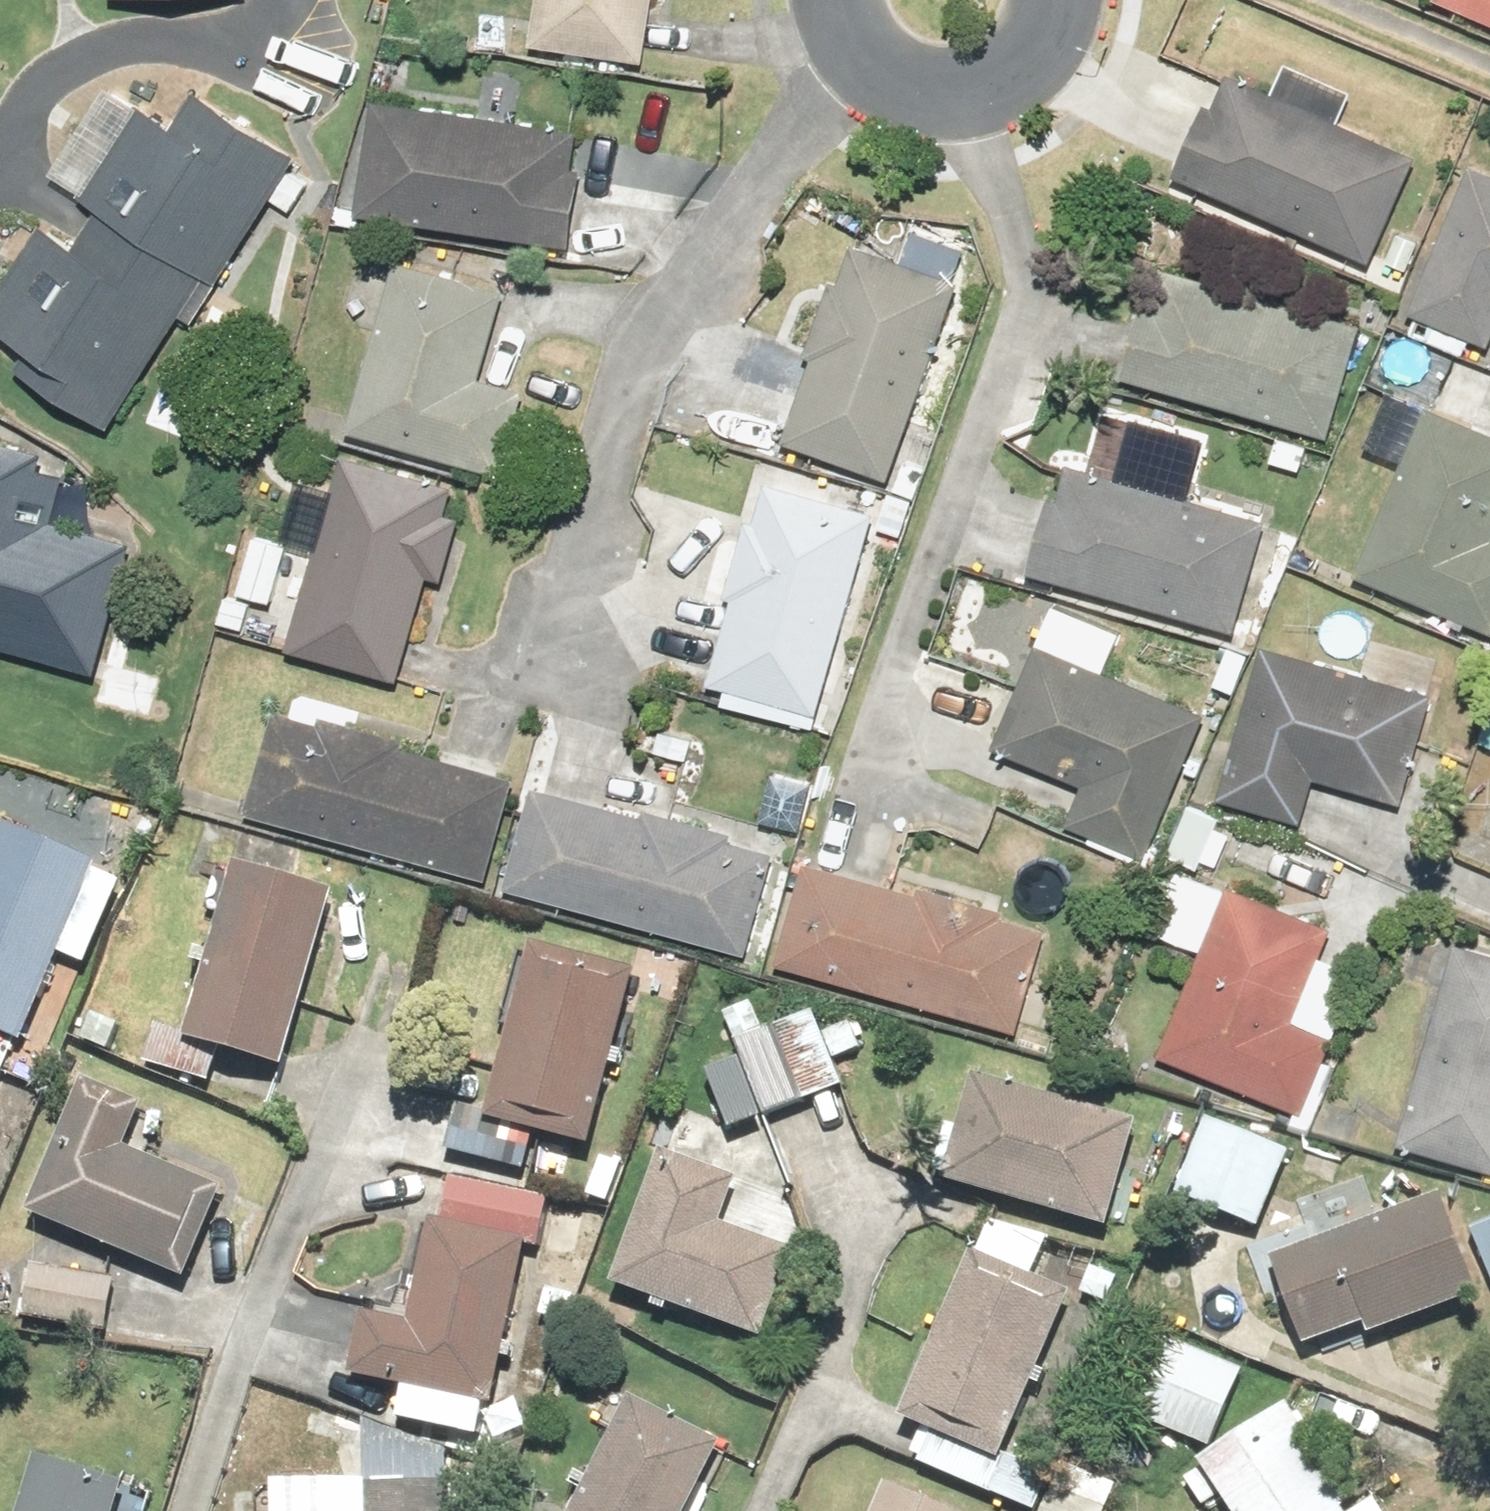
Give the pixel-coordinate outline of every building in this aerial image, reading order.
[(527,35),(643,50),(650,0),(531,0),(527,35)] [(1200,59),(1156,167),(1357,249),(1401,141),(1200,59)] [(572,123),(367,83),(343,208),(548,247),(572,123)] [(0,300),(0,327),(33,347),(16,376),(103,426),(195,268),(224,285),(302,150),(193,87),(170,128),(118,98),(0,300)] [(1460,153),(1401,297),(1476,327),(1489,293),(1489,165),(1460,153)] [(881,468),(954,237),(904,222),(896,247),(838,228),(773,434),(881,468)] [(1113,377),(1271,412),(1264,447),(1298,454),(1306,420),(1326,425),(1356,288),(1144,240),(1113,377)] [(498,279),(390,246),(338,417),(502,468),(529,379),(473,361),(498,279)] [(1421,397),(1354,562),(1487,617),(1489,610),(1489,527),(1487,526),(1489,518),(1489,425),(1421,397)] [(1054,451),(1018,562),(1223,628),(1258,516),(1054,451)] [(106,678),(136,563),(38,538),(56,466),(0,452),(0,651),(106,678)] [(457,484),(345,457),(297,652),(403,678),(427,580),(451,586),(467,522),(449,517),(457,484)] [(813,704),(863,506),(752,477),(702,676),(813,704)] [(294,546),(260,539),(249,596),(284,603),(294,546)] [(1117,627),(1043,597),(982,742),(1071,779),(1052,825),(1140,862),(1205,706),(1102,663),(1117,627)] [(1420,684),(1261,630),(1208,784),(1293,813),(1310,763),(1384,789),(1420,684)] [(268,695),(238,799),(481,868),(510,764),(268,695)] [(534,773),(503,883),(742,951),(773,841),(534,773)] [(123,863),(0,812),(0,1034),(44,1052),(123,863)] [(795,846),(763,959),(1008,1028),(1039,915),(795,846)] [(330,888),(231,858),(179,1031),(278,1061),(330,888)] [(1322,919),(1167,859),(1145,916),(1190,934),(1150,1036),(1287,1089),(1341,950),(1314,939),(1322,919)] [(1447,931),(1392,1128),(1489,1155),(1489,943),(1447,931)] [(626,965),(523,942),(486,1110),(589,1133),(626,965)] [(726,1129),(756,1117),(789,1195),(871,1160),(826,1054),(855,1041),(838,1002),(807,1015),(802,1004),(760,1021),(746,989),(713,1003),(732,1048),(698,1063),(726,1129)] [(966,1072),(937,1166),(1100,1216),(1130,1123),(966,1072)] [(145,1107),(82,1079),(22,1214),(173,1281),(215,1188),(126,1148),(145,1107)] [(1287,1145),(1199,1112),(1170,1189),(1258,1223),(1287,1145)] [(601,1210),(619,1152),(591,1143),(572,1201),(601,1210)] [(800,1208),(663,1149),(607,1279),(744,1338),(800,1208)] [(432,1222),(511,1232),(537,1235),(543,1190),(438,1176),(432,1222)] [(1472,1280),(1437,1183),(1261,1247),(1295,1343),(1472,1280)] [(1040,1239),(987,1213),(889,1415),(983,1460),(1067,1286),(1027,1266),(1040,1239)] [(491,1395),(511,1232),(432,1222),(418,1220),(406,1317),(386,1314),(392,1295),(381,1281),(365,1280),(353,1290),(346,1376),(491,1395)] [(106,1267),(19,1257),(13,1312),(100,1321),(106,1267)] [(1234,1356),(1154,1325),(1125,1401),(1205,1432),(1234,1356)] [(1195,1448),(1236,1510),(1373,1510),(1292,1385),(1195,1448)] [(621,1389),(560,1510),(681,1510),(718,1437),(621,1389)] [(444,1431),(348,1430),(348,1475),(206,1474),(205,1510),(443,1510),(444,1431)] [(31,1450),(13,1510),(116,1510),(125,1478),(31,1450)] [(878,1475),(862,1510),(957,1510),(878,1475)]
